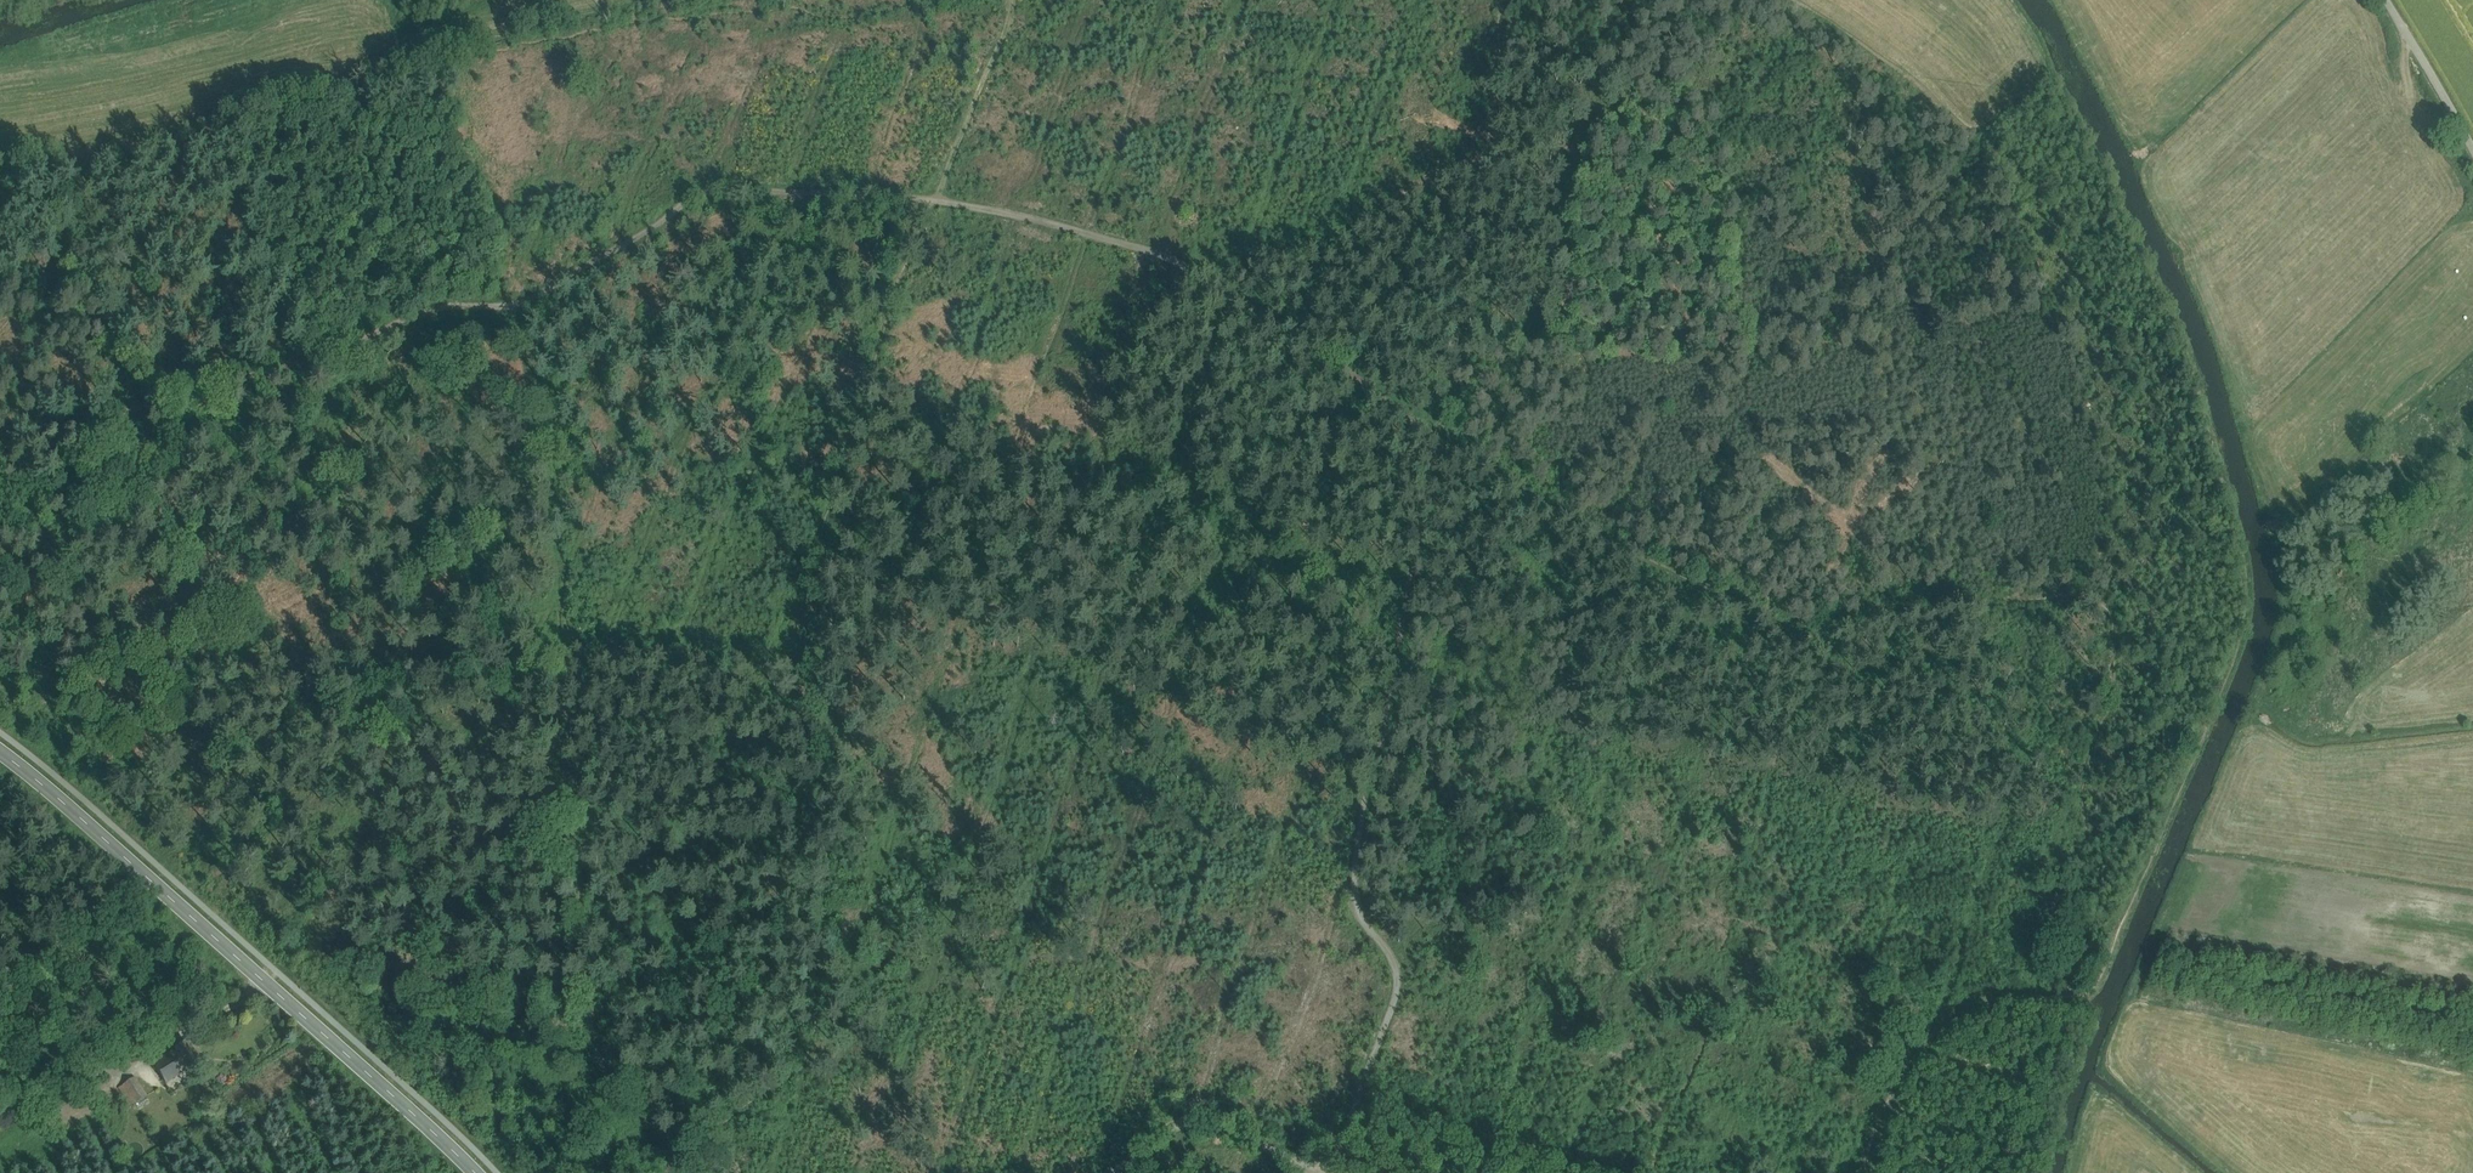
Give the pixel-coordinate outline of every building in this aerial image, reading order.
[(186,1042),(175,1049),(176,1051),(154,1065),(165,1082),(187,1068),(189,1070),(199,1064),(186,1042)] [(132,1104),(146,1097),(136,1076),(121,1084),(132,1104)]
